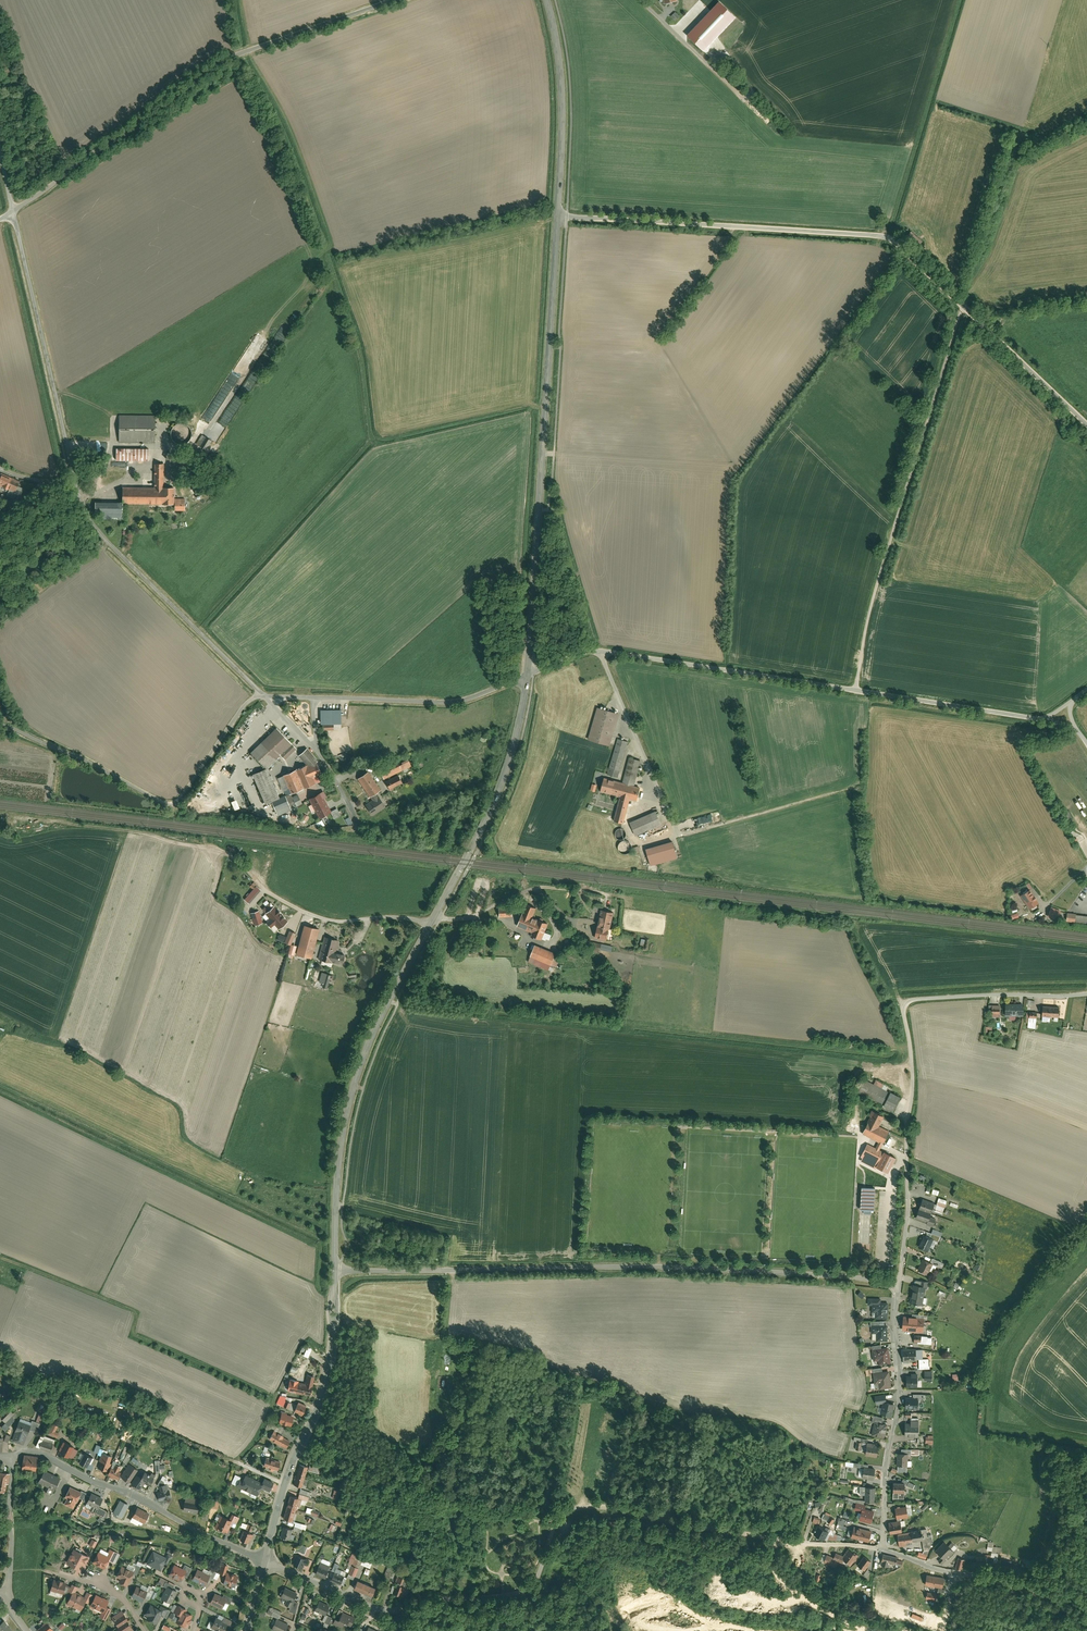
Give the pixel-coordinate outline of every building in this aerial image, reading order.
[(672,10),(668,15),(673,19),(677,14),(672,10)] [(119,415),(118,443),(155,443),(155,415),(119,415)] [(190,429),(187,426),(184,424),(180,423),(176,424),(173,427),(171,430),(170,434),(171,438),(174,441),(177,443),(181,444),(185,443),(188,440),(191,437),(191,433),(190,429)] [(202,434),(197,444),(207,450),(213,440),(202,434)] [(150,461),(150,448),(117,448),(117,461),(150,461)] [(170,453),(167,453),(167,460),(170,460),(170,466),(172,466),(181,466),(182,453),(170,453)] [(122,505),(174,506),(174,510),(185,510),(185,499),(174,499),(174,487),(163,487),(163,464),(154,464),(154,487),(122,487),(122,502),(122,505)] [(0,474),(0,486),(8,490),(5,496),(10,498),(8,502),(12,503),(19,498),(23,488),(18,486),(20,481),(7,475),(7,476),(0,474)] [(193,489),(195,495),(208,490),(206,484),(193,489)] [(122,505),(122,502),(95,501),(95,513),(100,513),(100,520),(122,520),(122,505)] [(611,746),(620,713),(597,707),(588,740),(611,746)] [(340,710),(319,710),(320,725),(323,724),(323,731),(333,731),(333,724),(341,724),(340,710)] [(262,717),(260,714),(257,713),(253,712),(250,713),(247,715),(246,718),(245,721),(246,724),(248,727),(251,729),(254,729),(258,728),(260,726),(262,723),(262,720),(262,717)] [(291,744),(275,727),(249,752),(264,769),(279,755),(284,760),(296,749),(295,748),(299,744),(295,740),(291,744)] [(619,779),(629,742),(617,738),(614,748),(609,765),(607,775),(619,779)] [(283,790),(285,795),(289,794),(322,781),(314,763),(318,759),(307,747),(297,756),(306,766),(281,775),(286,789),(283,790)] [(659,762),(655,753),(651,755),(655,764),(659,762)] [(623,782),(605,777),(601,791),(612,794),(617,795),(617,796),(620,797),(614,821),(624,824),(630,799),(637,801),(641,787),(635,785),(641,760),(630,757),(623,782)] [(386,769),(389,777),(396,773),(411,766),(407,759),(400,762),(401,764),(398,765),(397,763),(386,769)] [(222,771),(232,775),(235,768),(225,764),(222,771)] [(285,795),(278,798),(266,768),(264,769),(251,774),(263,804),(271,801),(277,815),(295,808),(289,794),(285,795)] [(377,795),(376,796),(375,794),(380,791),(367,771),(355,779),(369,798),(371,800),(364,804),(372,816),(379,811),(384,807),(385,807),(377,795)] [(388,790),(401,783),(397,775),(384,781),(388,790)] [(322,791),(307,799),(318,819),(330,813),(322,799),(325,797),(322,791)] [(656,810),(630,821),(635,835),(662,824),(656,810)] [(322,820),(317,823),(319,828),(325,825),(322,820)] [(626,832),(624,830),(622,829),(620,829),(618,830),(617,831),(616,833),(616,835),(616,837),(617,839),(619,840),(621,840),(624,839),(625,838),(626,836),(626,834),(626,832)] [(632,843),(630,841),(627,839),(625,839),(622,840),(620,842),(619,844),(619,847),(619,850),(621,852),(623,853),(626,853),(629,853),(631,851),(632,848),(633,846),(632,843)] [(674,842),(647,849),(651,866),(655,865),(678,858),(678,857),(674,842)] [(243,900),(248,903),(257,893),(252,889),(243,900)] [(1030,890),(1021,896),(1030,909),(1040,903),(1032,889),(1030,890)] [(527,900),(518,924),(533,930),(532,933),(543,937),(544,936),(546,929),(550,920),(534,914),(537,904),(527,900)] [(287,921),(273,905),(264,914),(278,930),(287,921)] [(615,909),(602,907),(599,923),(597,922),(595,935),(607,938),(610,925),(612,925),(615,909)] [(1062,911),(1052,907),(1049,917),(1050,917),(1059,920),(1060,916),(1062,911)] [(261,923),(258,911),(248,914),(252,926),(261,923)] [(1077,915),(1068,914),(1067,921),(1076,922),(1077,915)] [(1077,915),(1076,922),(1086,924),(1086,916),(1077,915)] [(310,958),(318,929),(302,925),(295,954),(310,958)] [(553,932),(546,929),(544,936),(547,937),(548,936),(551,937),(553,932)] [(289,946),(295,933),(288,930),(285,936),(278,934),(276,940),(289,946)] [(338,941),(323,937),(317,960),(341,966),(344,954),(335,952),(338,941)] [(602,947),(603,941),(597,940),(595,949),(601,950),(602,947)] [(557,949),(536,941),(528,960),(541,965),(553,969),(556,963),(558,964),(562,954),(556,951),(557,949)] [(614,943),(603,941),(602,947),(613,949),(614,943)] [(329,985),(332,975),(327,973),(326,975),(322,974),(319,982),(329,985)] [(1001,1005),(990,1005),(989,1010),(993,1010),(993,1017),(1000,1017),(1001,1005)] [(1024,1005),(1006,1005),(1006,1016),(1024,1017),(1024,1005)] [(1060,1007),(1043,1006),(1042,1016),(1043,1016),(1048,1016),(1054,1017),(1059,1017),(1060,1007)] [(1036,1029),(1038,1012),(1027,1011),(1026,1023),(1029,1023),(1029,1028),(1036,1029)] [(894,1112),(902,1097),(891,1092),(890,1093),(888,1091),(889,1087),(878,1081),(875,1086),(865,1080),(859,1092),(885,1105),(884,1106),(894,1112)] [(880,1139),(884,1141),(891,1128),(881,1123),(886,1114),(879,1110),(874,1108),(868,1122),(863,1131),(880,1139)] [(880,1160),(885,1149),(882,1147),(877,1145),(868,1141),(863,1151),(866,1153),(880,1160)] [(891,1171),(898,1155),(885,1149),(880,1160),(878,1164),(878,1165),(891,1171)] [(878,1164),(880,1160),(866,1153),(864,1158),(878,1164)] [(877,1185),(864,1184),(863,1206),(876,1207),(877,1185)] [(936,1203),(923,1198),(916,1218),(927,1222),(926,1225),(933,1227),(935,1221),(930,1219),(936,1203)] [(1067,1224),(1063,1222),(1058,1229),(1063,1232),(1066,1229),(1064,1228),(1067,1224)] [(931,1234),(925,1231),(920,1244),(930,1248),(935,1236),(931,1234)] [(940,1238),(935,1236),(930,1248),(929,1249),(935,1251),(941,1238),(940,1238)] [(934,1255),(932,1259),(935,1261),(941,1264),(943,1259),(934,1255)] [(932,1259),(925,1256),(919,1267),(930,1272),(935,1261),(932,1259)] [(921,1282),(915,1281),(912,1300),(923,1302),(926,1283),(921,1282)] [(877,1315),(889,1315),(890,1301),(882,1300),(876,1300),(874,1302),(873,1309),(877,1309),(877,1315)] [(914,1314),(905,1313),(905,1327),(926,1328),(926,1315),(914,1314)] [(889,1338),(889,1322),(882,1322),(873,1322),(873,1323),(873,1330),(878,1330),(878,1338),(889,1338)] [(930,1341),(930,1338),(930,1332),(924,1332),(923,1338),(920,1338),(920,1339),(920,1340),(930,1341)] [(892,1361),(891,1344),(883,1345),(875,1346),(874,1346),(875,1357),(881,1357),(881,1362),(892,1361)] [(918,1346),(904,1346),(905,1357),(911,1357),(918,1357),(918,1346)] [(893,1384),(891,1367),(884,1368),(875,1369),(876,1380),(881,1380),(881,1385),(893,1384)] [(913,1372),(908,1372),(908,1373),(905,1373),(905,1383),(908,1383),(908,1384),(912,1384),(912,1383),(922,1383),(922,1372),(920,1372),(920,1370),(913,1370),(913,1372)] [(303,1393),(311,1395),(315,1376),(308,1374),(306,1384),(299,1383),(296,1393),(302,1395),(303,1393)] [(284,1389),(291,1390),(293,1382),(287,1380),(286,1380),(284,1389)] [(888,1391),(877,1392),(878,1400),(885,1399),(887,1397),(889,1398),(888,1391)] [(908,1394),(907,1403),(921,1403),(921,1395),(921,1394),(915,1394),(908,1394)] [(891,1412),(894,1399),(889,1398),(887,1397),(885,1399),(882,1410),(891,1412)] [(289,1409),(294,1411),(297,1405),(292,1402),(289,1409)] [(307,1406),(299,1402),(297,1405),(294,1411),(303,1415),(307,1406)] [(11,1410),(2,1418),(5,1422),(9,1425),(18,1417),(11,1410)] [(284,1425),(291,1426),(293,1416),(287,1414),(287,1413),(282,1412),(280,1423),(284,1424),(284,1425)] [(876,1418),(883,1420),(884,1414),(875,1412),(874,1418),(876,1418)] [(907,1420),(907,1433),(920,1433),(920,1414),(913,1414),(913,1420),(907,1420)] [(887,1435),(890,1421),(883,1420),(876,1418),(873,1432),(887,1435)] [(31,1424),(19,1420),(16,1429),(16,1430),(12,1440),(23,1444),(27,1434),(28,1434),(30,1429),(32,1425),(31,1424)] [(32,1425),(30,1429),(36,1432),(40,1423),(36,1421),(32,1420),(31,1424),(32,1425)] [(48,1433),(57,1438),(59,1433),(55,1431),(57,1427),(53,1425),(48,1433)] [(275,1430),(281,1434),(285,1427),(278,1425),(275,1430)] [(270,1439),(286,1448),(290,1441),(283,1437),(284,1435),(281,1434),(275,1430),(270,1439)] [(55,1439),(42,1434),(39,1438),(36,1446),(40,1447),(43,1439),(54,1443),(55,1439)] [(40,1447),(51,1451),(54,1443),(43,1439),(40,1447)] [(867,1452),(879,1454),(881,1442),(874,1441),(874,1440),(869,1439),(867,1448),(867,1452)] [(67,1456),(72,1446),(63,1441),(59,1450),(61,1451),(60,1453),(67,1456)] [(903,1451),(899,1450),(899,1463),(907,1463),(908,1451),(903,1451)] [(87,1466),(92,1457),(84,1453),(79,1462),(87,1466)] [(106,1471),(112,1457),(103,1453),(100,1461),(101,1461),(98,1468),(106,1471)] [(38,1456),(24,1454),(23,1466),(22,1470),(36,1471),(38,1456)] [(267,1457),(264,1465),(278,1470),(281,1461),(272,1459),(267,1457)] [(321,1463),(312,1460),(310,1467),(319,1469),(321,1463)] [(301,1461),(296,1481),(304,1483),(309,1464),(301,1461)] [(111,1467),(107,1474),(117,1479),(121,1473),(118,1471),(121,1466),(116,1464),(114,1469),(111,1467)] [(129,1464),(121,1477),(129,1482),(137,1469),(129,1464)] [(875,1477),(877,1465),(870,1464),(866,1464),(866,1465),(864,1475),(875,1477)] [(45,1469),(38,1481),(47,1485),(49,1486),(47,1491),(46,1492),(52,1495),(60,1477),(45,1469)] [(10,1473),(0,1471),(0,1491),(6,1492),(10,1473)] [(144,1479),(142,1481),(149,1486),(153,1479),(144,1473),(142,1477),(144,1479)] [(137,1474),(131,1483),(138,1487),(142,1481),(144,1479),(142,1477),(137,1474)] [(237,1485),(240,1479),(241,1476),(235,1474),(231,1483),(237,1485)] [(263,1483),(246,1475),(243,1480),(240,1479),(237,1485),(237,1486),(257,1495),(261,1487),(263,1483)] [(164,1476),(157,1486),(159,1487),(160,1486),(166,1484),(169,1484),(167,1478),(164,1476)] [(263,1483),(261,1487),(270,1491),(273,1484),(264,1480),(263,1483)] [(903,1480),(895,1480),(895,1490),(901,1490),(907,1490),(907,1482),(907,1481),(903,1480)] [(862,1495),(864,1486),(860,1486),(855,1484),(853,1493),(862,1495)] [(867,1487),(867,1499),(875,1499),(876,1485),(867,1485),(867,1487)] [(70,1486),(65,1497),(67,1498),(64,1503),(74,1508),(82,1491),(70,1486)] [(301,1491),(311,1494),(313,1489),(302,1486),(301,1491)] [(342,1489),(336,1487),(335,1488),(334,1495),(340,1496),(342,1489)] [(290,1492),(291,1492),(300,1495),(310,1498),(311,1494),(301,1491),(291,1488),(290,1492)] [(157,1492),(159,1501),(172,1498),(169,1489),(167,1489),(161,1491),(157,1492)] [(104,1498),(92,1492),(90,1496),(87,1502),(85,1506),(91,1509),(90,1510),(94,1512),(96,1508),(98,1509),(104,1498)] [(300,1495),(291,1492),(285,1515),(294,1517),(300,1495)] [(185,1496),(183,1511),(197,1514),(200,1498),(185,1496)] [(119,1514),(123,1516),(129,1505),(120,1500),(113,1514),(118,1516),(119,1514)] [(864,1508),(867,1509),(867,1506),(868,1503),(865,1502),(858,1500),(857,1503),(856,1506),(864,1508)] [(899,1516),(902,1515),(910,1514),(909,1503),(900,1505),(897,1506),(899,1516)] [(321,1510),(311,1505),(309,1509),(319,1514),(321,1510)] [(137,1506),(132,1515),(133,1516),(140,1520),(144,1523),(148,1516),(150,1513),(137,1506)] [(873,1521),(876,1509),(867,1506),(867,1509),(864,1508),(861,1518),(873,1521)] [(107,1511),(100,1507),(97,1514),(104,1517),(107,1511)] [(233,1521),(232,1524),(235,1525),(239,1516),(232,1513),(231,1516),(232,1517),(231,1519),(233,1521)] [(233,1521),(221,1514),(215,1526),(228,1532),(232,1524),(233,1521)] [(845,1523),(847,1516),(844,1515),(841,1514),(839,1521),(841,1521),(845,1523)] [(137,1525),(140,1520),(133,1516),(131,1520),(137,1525)] [(308,1522),(297,1518),(295,1523),(303,1525),(307,1527),(308,1522)] [(892,1531),(904,1529),(903,1524),(903,1518),(899,1518),(890,1519),(892,1531)] [(291,1525),(284,1523),(282,1533),(289,1535),(291,1525)] [(830,1528),(823,1524),(819,1532),(825,1536),(830,1528)] [(872,1531),(854,1526),(853,1530),(852,1530),(852,1531),(851,1534),(852,1534),(851,1536),(851,1537),(869,1542),(870,1537),(873,1537),(874,1534),(871,1533),(872,1531)] [(914,1529),(915,1539),(921,1538),(920,1536),(925,1535),(923,1527),(914,1529)] [(909,1543),(908,1539),(912,1539),(915,1539),(914,1529),(899,1531),(901,1544),(909,1543)] [(247,1542),(251,1533),(250,1532),(245,1530),(243,1530),(240,1539),(247,1542)] [(932,1536),(923,1537),(925,1548),(932,1547),(933,1545),(932,1536)] [(946,1538),(937,1547),(944,1553),(939,1557),(943,1561),(947,1557),(948,1557),(956,1548),(946,1538)] [(309,1543),(299,1539),(295,1549),(300,1548),(306,1550),(309,1543)] [(856,1553),(848,1546),(843,1553),(844,1556),(850,1561),(856,1553)] [(74,1548),(66,1563),(77,1569),(82,1561),(86,1563),(90,1557),(74,1548)] [(99,1551),(93,1563),(105,1569),(110,1559),(114,1561),(118,1552),(110,1548),(108,1552),(107,1555),(100,1551),(99,1551)] [(353,1561),(356,1554),(358,1549),(354,1548),(351,1556),(351,1557),(349,1561),(353,1562),(353,1561)] [(987,1551),(987,1557),(999,1558),(999,1550),(998,1550),(993,1549),(993,1551),(987,1551)] [(153,1550),(147,1564),(161,1571),(166,1561),(168,1563),(172,1556),(171,1555),(168,1553),(166,1557),(153,1550)] [(299,1562),(303,1553),(297,1550),(293,1560),(299,1562)] [(834,1555),(834,1556),(837,1558),(843,1560),(844,1556),(843,1553),(836,1550),(834,1555)] [(827,1552),(824,1558),(831,1561),(832,1560),(834,1556),(834,1555),(827,1552)] [(873,1557),(866,1552),(860,1561),(867,1566),(873,1557)] [(897,1556),(883,1552),(881,1560),(882,1560),(881,1564),(890,1567),(891,1562),(895,1563),(896,1559),(897,1556)] [(365,1553),(362,1561),(371,1565),(375,1557),(365,1553)] [(356,1554),(353,1561),(359,1564),(362,1557),(356,1554)] [(965,1556),(960,1554),(957,1564),(962,1566),(965,1556)] [(321,1561),(317,1570),(326,1574),(333,1560),(325,1556),(323,1555),(321,1561)] [(353,1562),(349,1569),(350,1570),(356,1572),(360,1564),(359,1564),(353,1561),(353,1562)] [(394,1564),(390,1562),(386,1571),(392,1573),(395,1567),(394,1565),(394,1564)] [(130,1570),(133,1572),(136,1567),(135,1567),(129,1563),(127,1568),(130,1570)] [(226,1575),(227,1573),(229,1566),(222,1563),(219,1573),(226,1575)] [(175,1564),(169,1575),(182,1582),(187,1570),(184,1569),(175,1564)] [(336,1569),(345,1572),(347,1568),(338,1564),(337,1568),(336,1569)] [(121,1566),(116,1576),(121,1578),(119,1582),(126,1585),(128,1582),(129,1582),(133,1572),(130,1570),(127,1568),(125,1567),(125,1568),(121,1566)] [(209,1571),(208,1574),(211,1576),(210,1577),(213,1578),(217,1572),(210,1568),(209,1571)] [(336,1568),(332,1577),(342,1581),(345,1572),(336,1569),(336,1568)] [(405,1576),(407,1571),(401,1568),(399,1574),(397,1578),(406,1581),(408,1577),(405,1576)] [(198,1569),(192,1580),(205,1587),(210,1577),(211,1576),(208,1574),(202,1571),(198,1569)] [(869,1577),(874,1573),(870,1569),(865,1574),(869,1577)] [(947,1573),(929,1570),(928,1579),(939,1581),(939,1583),(941,1583),(945,1584),(947,1573)] [(226,1575),(223,1583),(232,1586),(235,1587),(236,1585),(239,1577),(227,1573),(226,1575)] [(377,1584),(359,1576),(355,1584),(365,1588),(365,1590),(373,1594),(377,1584)] [(164,1586),(167,1582),(168,1581),(161,1577),(158,1583),(164,1586)] [(53,1579),(50,1590),(64,1594),(67,1583),(63,1582),(64,1580),(57,1579),(57,1580),(53,1579)] [(405,1583),(397,1580),(394,1589),(401,1592),(405,1583)] [(68,1592),(72,1593),(73,1591),(76,1592),(79,1587),(73,1584),(68,1592)] [(148,1587),(149,1588),(147,1592),(148,1592),(145,1597),(150,1599),(156,1587),(150,1584),(148,1587)] [(299,1589),(286,1584),(285,1586),(283,1586),(282,1590),(283,1591),(280,1599),(289,1603),(292,1596),(295,1597),(299,1589)] [(137,1586),(131,1596),(142,1602),(145,1597),(148,1592),(147,1592),(140,1588),(137,1586)] [(173,1589),(167,1586),(167,1587),(161,1598),(165,1600),(171,1603),(172,1603),(178,1591),(173,1589)] [(940,1590),(930,1588),(928,1594),(938,1596),(940,1590)] [(72,1593),(67,1603),(81,1611),(86,1600),(87,1599),(84,1597),(76,1592),(73,1591),(72,1593)] [(84,1597),(87,1599),(86,1600),(89,1601),(93,1594),(87,1591),(84,1597)] [(215,1593),(210,1603),(222,1609),(226,1602),(227,1599),(223,1597),(215,1593)] [(109,1600),(96,1594),(92,1603),(93,1604),(92,1607),(101,1611),(103,1612),(105,1609),(109,1600)] [(292,1596),(289,1603),(293,1605),(292,1608),(297,1610),(299,1598),(296,1596),(295,1597),(292,1596)] [(331,1602),(320,1597),(316,1607),(327,1612),(327,1611),(331,1602)] [(185,1608),(178,1604),(177,1605),(174,1612),(179,1615),(179,1617),(176,1622),(187,1628),(194,1615),(184,1610),(185,1608)] [(157,1608),(153,1606),(150,1605),(145,1615),(148,1616),(146,1619),(156,1624),(162,1613),(165,1614),(168,1609),(161,1605),(160,1607),(158,1606),(157,1608)] [(277,1617),(278,1617),(281,1610),(269,1605),(266,1612),(277,1617)] [(335,1616),(334,1620),(343,1625),(345,1621),(348,1622),(348,1621),(352,1623),(356,1615),(352,1613),(353,1612),(344,1608),(341,1614),(340,1616),(336,1614),(335,1616)] [(110,1611),(105,1609),(103,1612),(101,1611),(99,1616),(106,1620),(110,1611)] [(118,1626),(128,1620),(129,1620),(122,1610),(112,1616),(118,1626)] [(333,1615),(333,1614),(327,1611),(327,1612),(324,1618),(330,1621),(331,1619),(333,1615)] [(916,1611),(915,1616),(925,1620),(927,1616),(916,1611)] [(211,1627),(212,1627),(216,1630),(224,1630),(227,1624),(228,1622),(223,1620),(217,1617),(214,1622),(211,1627)] [(228,1622),(227,1624),(229,1625),(232,1620),(225,1617),(223,1620),(228,1622)] [(277,1617),(272,1628),(279,1630),(284,1630),(288,1622),(278,1617),(277,1617)] [(12,1630),(4,1620),(0,1623),(0,1630),(10,1630),(12,1630)] [(134,1630),(128,1620),(118,1626),(117,1626),(121,1630),(133,1630),(134,1630)] [(40,1630),(53,1630),(54,1630),(47,1621),(43,1624),(43,1625),(38,1629),(40,1630)] [(58,1627),(62,1630),(66,1625),(63,1622),(58,1627)]
